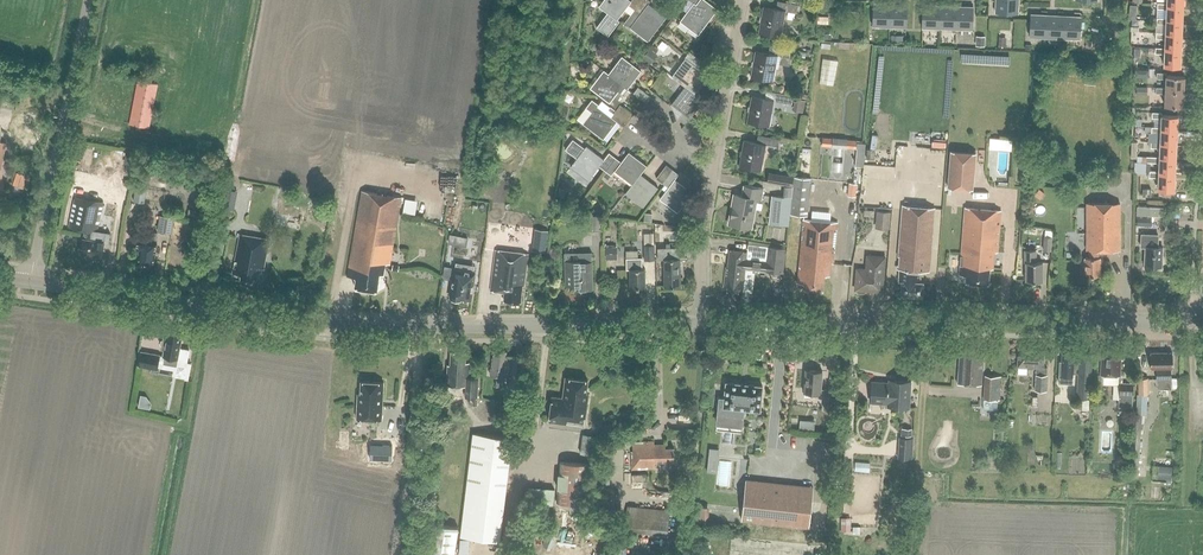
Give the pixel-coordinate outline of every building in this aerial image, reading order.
[(630,2),(628,0),(603,0),(598,7),(607,14),(597,27),(609,36),(621,21),(617,18),(627,6),(630,2)] [(631,14),(624,23),(647,41),(666,17),(648,4),(650,1),(648,0),(641,0),(633,10),(630,14),(631,14)] [(627,6),(633,10),(641,0),(632,0),(630,2),(627,6)] [(718,9),(706,0),(700,0),(696,6),(693,3),(679,22),(698,36),(712,17),(718,9)] [(1018,0),(996,0),(995,13),(1018,14),(1018,0)] [(785,11),(797,13),(798,6),(777,2),(776,9),(762,7),(758,33),(780,37),(785,11)] [(1167,10),(1166,19),(1166,21),(1182,22),(1183,7),(1167,6),(1167,3),(1157,3),(1157,9),(1167,10)] [(889,27),(890,5),(873,4),(872,26),(889,27)] [(890,5),(889,27),(907,27),(907,5),(890,5)] [(939,20),(939,6),(922,6),(922,13),(921,28),(927,28),(936,28),(938,28),(939,20)] [(956,7),(948,7),(939,6),(939,20),(938,28),(947,29),(955,29),(956,7)] [(955,29),(972,29),(973,8),(956,7),(955,29)] [(1046,38),(1047,15),(1031,14),(1029,37),(1046,38)] [(1064,16),(1047,15),(1046,38),(1049,38),(1049,45),(1062,46),(1063,38),(1064,16)] [(1081,17),(1064,16),(1063,38),(1080,39),(1081,17)] [(1165,36),(1181,37),(1182,22),(1166,21),(1166,19),(1157,18),(1156,24),(1166,25),(1165,33),(1165,36)] [(1165,39),(1165,49),(1165,51),(1181,52),(1181,37),(1165,36),(1165,33),(1156,33),(1156,39),(1165,39)] [(985,36),(976,36),(976,46),(985,46),(985,36)] [(777,56),(788,58),(790,50),(769,46),(768,54),(754,51),(750,77),(773,82),(777,56)] [(1165,51),(1165,49),(1155,48),(1155,53),(1165,54),(1164,65),(1180,67),(1181,52),(1165,51)] [(684,58),(685,59),(672,77),(684,86),(694,93),(708,76),(698,68),(702,62),(689,52),(684,58)] [(622,85),(623,86),(627,89),(641,71),(621,56),(608,74),(622,84),(622,85)] [(820,82),(833,85),(838,61),(823,58),(820,82)] [(590,88),(615,108),(621,100),(619,99),(623,93),(619,91),(623,86),(622,85),(622,84),(608,74),(603,70),(590,88)] [(1166,79),(1166,88),(1166,91),(1184,92),(1185,77),(1167,76),(1167,73),(1157,73),(1157,79),(1166,79)] [(138,81),(130,124),(149,128),(157,84),(138,81)] [(684,86),(671,105),(682,113),(678,119),(684,124),(681,129),(688,134),(698,121),(692,116),(704,100),(694,93),(684,86)] [(638,87),(633,93),(648,104),(652,97),(638,87)] [(1136,95),(1147,95),(1148,88),(1137,87),(1136,95)] [(1166,91),(1166,88),(1156,87),(1156,94),(1165,94),(1165,106),(1183,107),(1184,92),(1166,91)] [(784,103),(792,104),(793,96),(786,95),(765,91),(764,99),(751,96),(746,123),(769,127),(773,101),(784,103)] [(615,111),(615,110),(603,100),(599,104),(592,99),(576,119),(582,124),(603,140),(616,122),(623,127),(628,121),(615,111)] [(615,110),(615,111),(628,121),(633,115),(632,114),(620,105),(615,110)] [(1161,131),(1177,131),(1178,117),(1162,116),(1162,113),(1152,113),(1152,118),(1162,119),(1161,128),(1161,131)] [(1161,134),(1160,143),(1160,145),(1176,146),(1177,131),(1161,131),(1161,128),(1152,127),(1151,133),(1161,134)] [(947,139),(947,129),(919,129),(919,139),(947,139)] [(1146,138),(1147,129),(1137,129),(1136,138),(1146,138)] [(766,145),(776,147),(778,139),(757,136),(756,143),(743,141),(739,167),(761,171),(766,145)] [(857,140),(847,139),(847,148),(856,148),(857,140)] [(599,167),(604,171),(614,158),(609,153),(603,160),(586,146),(585,148),(574,140),(566,150),(577,158),(570,167),(588,181),(599,167)] [(1004,151),(1012,151),(1013,140),(1005,140),(1004,151)] [(1159,160),(1176,161),(1176,146),(1160,145),(1160,143),(1151,142),(1150,148),(1160,149),(1159,158),(1159,160)] [(124,163),(134,165),(136,152),(126,150),(124,163)] [(976,153),(950,151),(947,188),(973,190),(976,153)] [(614,171),(631,184),(632,185),(639,174),(640,175),(646,166),(628,152),(621,162),(614,158),(604,171),(606,172),(603,175),(608,179),(614,171)] [(1159,164),(1159,172),(1158,175),(1175,176),(1176,161),(1159,160),(1159,158),(1150,157),(1150,163),(1159,164)] [(658,180),(661,183),(672,169),(666,165),(655,178),(658,180)] [(678,174),(672,169),(661,183),(668,187),(659,199),(677,212),(692,193),(674,179),(678,174)] [(1158,175),(1159,172),(1149,172),(1149,177),(1158,178),(1158,190),(1174,191),(1175,176),(1158,175)] [(31,177),(17,173),(13,185),(24,189),(25,184),(29,185),(31,177)] [(632,185),(631,184),(624,193),(642,207),(657,188),(640,175),(639,174),(632,185)] [(768,182),(793,186),(794,177),(769,174),(768,182)] [(807,216),(810,179),(795,178),(791,214),(807,216)] [(857,183),(849,183),(848,195),(856,196),(857,183)] [(757,202),(760,202),(763,190),(744,186),(742,196),(734,195),(728,225),(752,229),(757,202)] [(148,190),(137,187),(134,201),(145,203),(148,190)] [(568,191),(560,188),(557,196),(565,199),(568,191)] [(1045,194),(1039,189),(1033,196),(1039,201),(1045,194)] [(1143,189),(1143,197),(1151,197),(1151,189),(1143,189)] [(402,198),(362,191),(347,277),(356,278),(355,288),(377,291),(379,274),(384,275),(386,264),(390,265),(402,198)] [(418,212),(420,198),(407,196),(405,210),(418,212)] [(788,226),(791,198),(772,196),(770,225),(788,226)] [(81,253),(102,257),(104,242),(93,240),(94,232),(97,233),(103,203),(75,197),(69,228),(85,231),(84,239),(83,239),(81,253)] [(1099,250),(1119,250),(1120,203),(1087,202),(1087,249),(1089,249),(1089,257),(1084,257),(1084,275),(1100,275),(1100,257),(1099,257),(1099,250)] [(897,269),(899,269),(898,281),(901,281),(901,296),(923,297),(923,282),(921,282),(921,270),(929,270),(932,206),(900,205),(897,269)] [(1138,216),(1156,216),(1156,207),(1138,206),(1138,216)] [(993,255),(997,255),(1000,210),(965,207),(959,275),(967,275),(966,281),(987,283),(989,267),(992,268),(993,255)] [(891,211),(877,210),(875,228),(890,229),(891,211)] [(653,214),(645,213),(644,221),(652,222),(653,214)] [(584,231),(601,230),(600,215),(584,215),(584,231)] [(173,234),(175,218),(159,216),(157,231),(173,234)] [(798,218),(796,236),(801,237),(797,283),(804,283),(804,288),(823,290),(824,277),(829,278),(831,263),(833,263),(837,222),(798,218)] [(1138,227),(1153,227),(1153,218),(1138,218),(1138,227)] [(644,242),(644,245),(654,245),(654,242),(654,230),(644,230),(644,242)] [(691,247),(692,232),(684,231),(683,246),(691,247)] [(157,243),(156,242),(157,233),(148,232),(147,241),(138,240),(137,249),(140,249),(138,264),(153,266),(157,243)] [(264,268),(269,240),(240,234),(233,273),(242,275),(241,279),(252,281),(253,277),(262,279),(264,268)] [(1162,266),(1162,247),(1159,247),(1159,235),(1141,234),(1141,246),(1145,247),(1144,265),(1162,266)] [(454,245),(456,236),(450,235),(448,244),(454,245)] [(1052,237),(1045,237),(1044,250),(1052,251),(1052,237)] [(546,253),(547,245),(533,244),(532,252),(546,253)] [(656,260),(655,245),(644,246),(645,261),(656,260)] [(744,269),(782,273),(784,274),(787,249),(750,245),(749,251),(729,249),(727,266),(725,266),(723,286),(727,286),(726,290),(737,292),(738,288),(742,288),(744,269)] [(618,247),(606,247),(606,260),(618,260),(618,247)] [(680,286),(679,247),(657,247),(657,259),(663,259),(664,287),(680,286)] [(1026,281),(1042,281),(1042,262),(1036,262),(1036,250),(1025,249),(1025,262),(1026,262),(1026,281)] [(522,287),(524,287),(528,254),(496,250),(491,291),(505,293),(504,301),(521,303),(522,287)] [(593,289),(592,262),(592,253),(565,253),(566,285),(576,285),(576,290),(593,289)] [(882,291),(885,256),(867,254),(866,269),(856,268),(855,289),(856,289),(856,291),(857,292),(863,293),(865,291),(865,290),(882,291)] [(645,287),(644,268),(642,268),(641,257),(625,258),(626,269),(629,269),(630,288),(645,287)] [(450,297),(471,301),(475,272),(455,269),(450,297)] [(163,356),(165,356),(164,361),(173,362),(174,358),(178,359),(182,335),(168,332),(166,338),(164,338),(162,349),(164,349),(163,356)] [(1120,383),(1121,358),(1124,358),(1124,345),(1102,344),(1101,357),(1102,357),(1100,385),(1119,386),(1119,383),(1120,383)] [(958,384),(981,386),(983,353),(977,353),(978,348),(967,347),(966,352),(960,351),(958,384)] [(1035,390),(1047,391),(1047,368),(1043,368),(1044,348),(1019,347),(1018,367),(1036,368),(1035,390)] [(509,389),(521,390),(525,358),(506,356),(506,351),(495,350),(493,368),(491,368),(490,375),(497,376),(496,386),(503,387),(504,377),(510,377),(509,389)] [(1060,361),(1058,383),(1072,384),(1073,375),(1079,375),(1077,398),(1089,399),(1092,351),(1080,350),(1080,359),(1074,359),(1074,350),(1062,350),(1062,362),(1060,361)] [(160,355),(141,352),(138,366),(157,370),(160,355)] [(478,379),(469,378),(470,363),(465,363),(466,353),(451,352),(450,365),(448,365),(447,385),(466,386),(465,397),(477,398),(478,379)] [(1171,389),(1171,368),(1173,368),(1173,353),(1150,353),(1150,369),(1156,368),(1156,379),(1160,389),(1171,389)] [(824,409),(833,410),(834,390),(826,390),(821,390),(822,371),(806,370),(804,393),(821,394),(825,394),(824,409)] [(984,400),(999,400),(1001,377),(985,376),(984,400)] [(550,421),(566,423),(567,415),(585,418),(589,394),(586,393),(588,380),(565,378),(563,398),(553,396),(550,421)] [(1138,395),(1149,394),(1148,378),(1138,378),(1138,395)] [(893,407),(909,408),(911,381),(894,380),(894,383),(872,381),(871,403),(893,404),(893,407)] [(360,394),(358,394),(357,418),(382,420),(384,382),(361,381),(360,394)] [(719,398),(716,424),(741,427),(743,409),(760,410),(762,386),(726,382),(724,398),(719,398)] [(1118,407),(1132,407),(1133,384),(1120,383),(1119,383),(1119,386),(1118,407)] [(1142,414),(1147,414),(1147,406),(1148,395),(1137,395),(1136,414),(1142,414)] [(1142,414),(1136,414),(1132,477),(1138,477),(1142,414)] [(802,428),(817,428),(817,418),(802,418),(802,428)] [(898,458),(913,459),(914,437),(913,437),(913,429),(902,428),(902,437),(899,436),(898,458)] [(500,542),(506,494),(512,438),(472,433),(465,491),(460,536),(500,542)] [(675,461),(674,448),(666,448),(666,445),(654,445),(654,441),(633,442),(633,452),(631,452),(632,470),(655,469),(655,461),(675,461)] [(393,460),(393,444),(371,443),(370,459),(393,460)] [(559,461),(556,503),(586,505),(589,463),(559,461)] [(718,463),(708,462),(707,472),(717,473),(718,463)] [(1114,463),(1113,471),(1123,472),(1124,464),(1114,463)] [(1161,468),(1161,479),(1172,480),(1173,469),(1161,468)] [(742,520),(808,527),(813,487),(746,480),(742,520)] [(542,495),(555,496),(556,486),(542,486),(542,495)] [(699,518),(711,519),(712,504),(700,504),(699,518)] [(670,510),(627,506),(624,532),(668,536),(670,510)] [(852,517),(842,517),(842,531),(852,531),(852,517)] [(602,541),(604,527),(580,524),(578,537),(602,541)]
